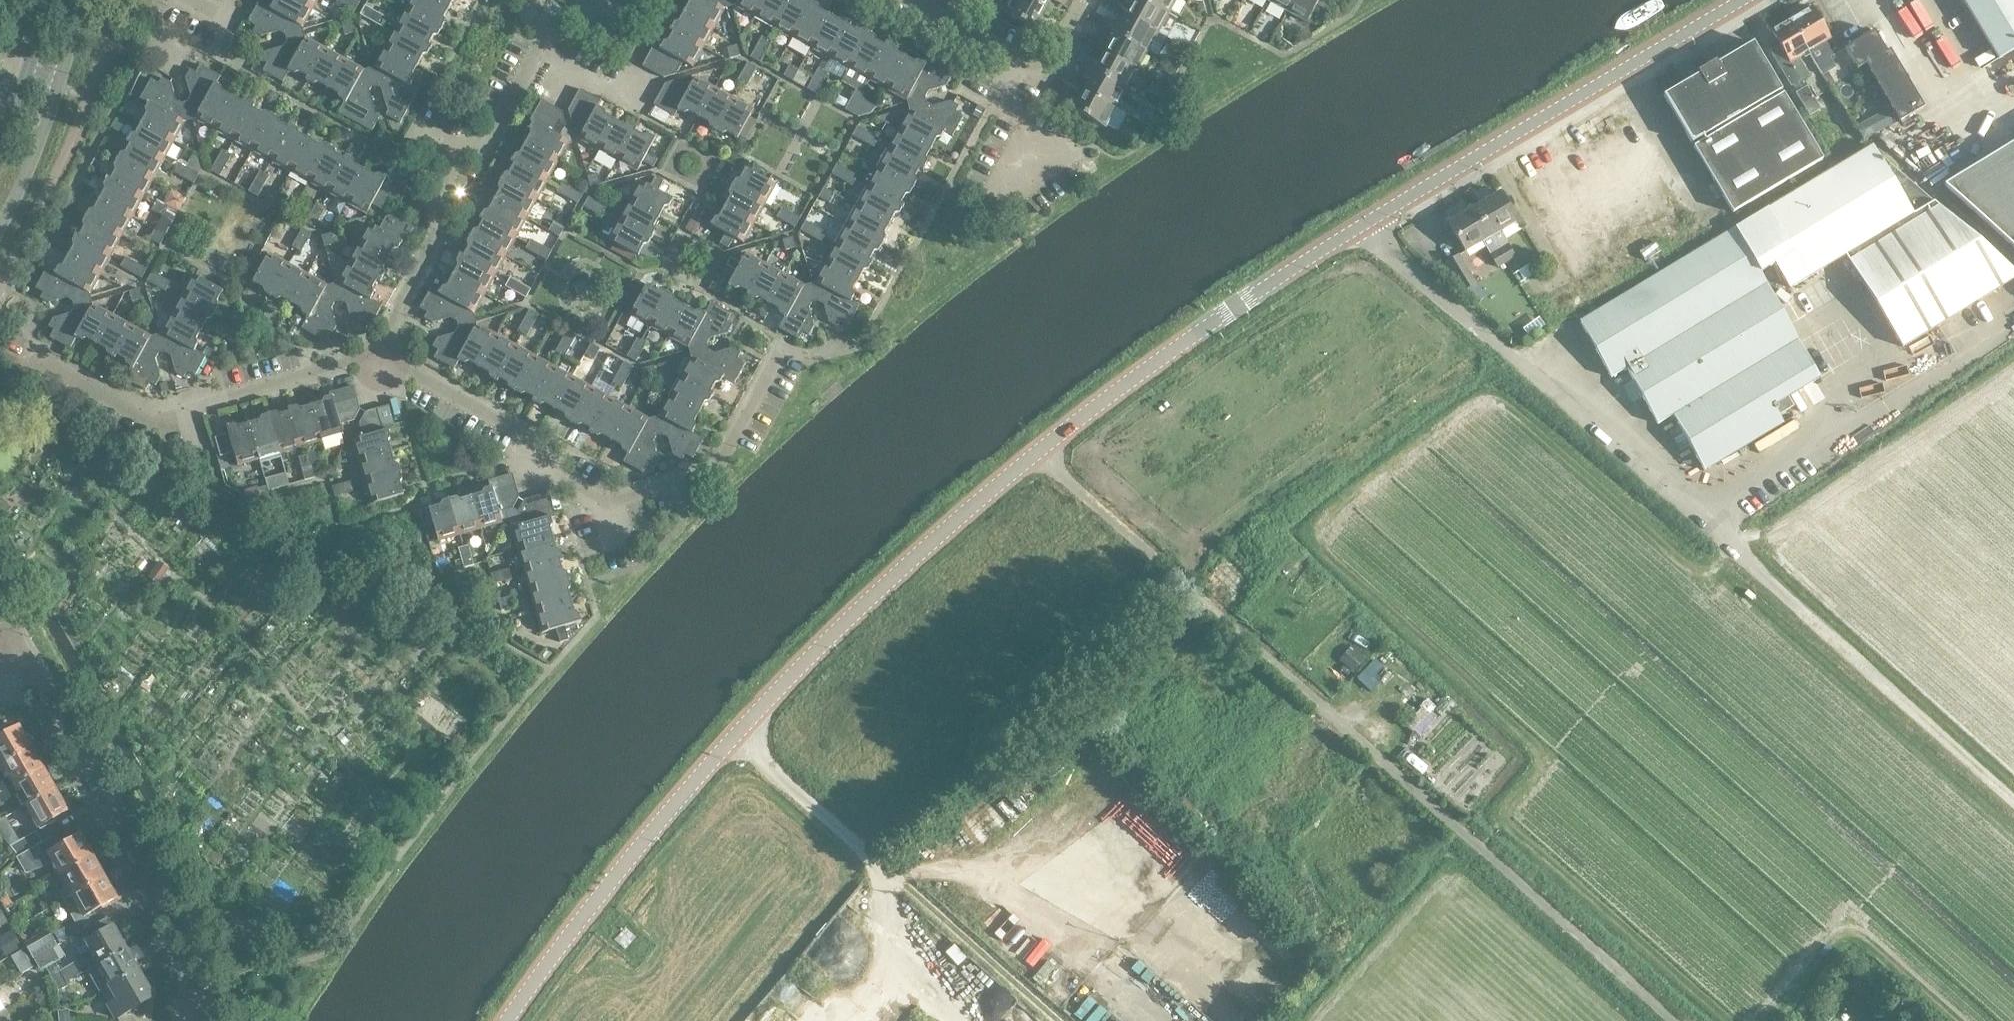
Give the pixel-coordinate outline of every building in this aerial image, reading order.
[(271,8),(303,26),(314,8),(300,0),(280,0),(279,1),(274,3),(271,8)] [(360,2),(355,0),(349,0),(345,6),(354,11),(360,2)] [(435,0),(411,0),(406,9),(441,28),(445,22),(444,18),(449,8),(435,0)] [(684,13),(713,29),(723,10),(706,0),(689,0),(689,3),(684,13)] [(723,10),(724,9),(727,8),(725,0),(706,0),(723,10)] [(736,6),(755,17),(764,0),(740,0),(736,6)] [(755,17),(774,27),(790,0),(764,0),(755,17)] [(774,27),(792,37),(811,2),(807,0),(801,0),(800,0),(790,0),(774,27)] [(1030,0),(1010,0),(1004,12),(1048,36),(1053,26),(1041,19),(1047,9),(1030,0)] [(1047,9),(1052,0),(1030,0),(1047,9)] [(1145,0),(1125,0),(1133,4),(1127,15),(1159,32),(1170,13),(1145,0)] [(1170,13),(1177,0),(1145,0),(1170,13)] [(1269,0),(1288,11),(1294,0),(1269,0)] [(1288,11),(1308,22),(1320,0),(1294,0),(1288,11)] [(1999,60),(2013,51),(2013,0),(1962,0),(1999,60)] [(271,8),(270,8),(260,2),(249,22),(256,27),(253,32),(262,37),(279,32),(286,35),(303,30),(303,27),(303,26),(271,8)] [(811,2),(792,37),(811,48),(829,16),(820,11),(818,6),(811,2)] [(370,20),(376,11),(365,5),(360,14),(370,20)] [(1798,16),(1791,20),(1823,74),(1834,68),(1828,58),(1837,53),(1809,5),(1796,13),(1798,16)] [(441,28),(406,9),(396,28),(432,48),(432,46),(429,44),(433,36),(438,35),(441,28)] [(381,26),(386,17),(376,11),(370,20),(381,26)] [(670,30),(703,48),(713,29),(684,13),(679,22),(674,23),(670,30)] [(1122,25),(1109,18),(1105,27),(1149,51),(1159,32),(1127,15),(1122,25)] [(829,16),(811,48),(830,58),(850,22),(844,20),(839,21),(829,16)] [(1823,74),(1791,20),(1786,23),(1785,21),(1770,30),(1778,43),(1769,49),(1791,86),(1808,76),(1797,57),(1807,52),(1821,76),(1823,74)] [(352,22),(342,25),(345,35),(356,32),(352,22)] [(850,22),(830,58),(848,69),(868,33),(862,29),(858,32),(852,29),(852,24),(850,22)] [(1149,51),(1105,27),(1100,35),(1112,42),(1106,52),(1138,70),(1149,51)] [(432,48),(396,28),(386,47),(418,65),(423,55),(427,54),(432,48)] [(692,67),(703,48),(670,30),(669,31),(673,33),(668,41),(664,42),(659,49),(668,53),(683,62),(692,67)] [(1886,52),(1873,31),(1846,47),(1858,68),(1865,64),(1899,122),(1923,108),(1889,50),(1886,52)] [(848,69),(841,82),(855,90),(856,88),(861,91),(867,79),(884,45),(876,41),(875,36),(868,33),(848,69)] [(283,83),(289,72),(307,39),(306,38),(305,35),(287,41),(284,46),(266,52),(262,60),(267,64),(263,71),(283,83)] [(762,36),(756,47),(765,52),(771,41),(762,36)] [(307,77),(308,77),(324,48),(307,39),(289,72),(295,74),(300,73),(307,77)] [(884,45),(867,79),(886,89),(904,56),(895,51),(894,47),(886,42),(884,45)] [(1752,42),(1719,63),(1662,97),(1733,213),(1823,158),(1752,42)] [(668,53),(659,49),(654,45),(642,66),(656,74),(668,53)] [(727,48),(730,58),(740,55),(737,45),(727,48)] [(386,47),(375,66),(411,86),(413,79),(412,74),(418,65),(386,47)] [(756,47),(750,57),(760,62),(765,52),(756,47)] [(327,91),(344,60),(345,59),(324,48),(308,77),(306,81),(307,84),(315,88),(319,86),(327,91)] [(1088,56),(1084,64),(1128,89),(1138,70),(1106,52),(1101,63),(1088,56)] [(683,62),(668,53),(656,74),(663,78),(676,74),(683,62)] [(904,56),(886,89),(905,100),(925,63),(919,61),(914,62),(904,56)] [(929,56),(925,63),(905,100),(906,100),(906,103),(924,98),(928,91),(946,86),(950,77),(945,75),(949,67),(929,56)] [(344,60),(327,91),(337,96),(338,100),(344,103),(364,70),(344,60)] [(819,67),(813,78),(822,83),(828,73),(830,74),(833,66),(822,61),(819,67)] [(747,62),(742,71),(751,77),(757,68),(747,62)] [(1128,89),(1084,64),(1079,73),(1092,80),(1086,90),(1118,108),(1128,89)] [(216,84),(220,76),(200,65),(191,70),(186,78),(191,96),(188,102),(192,119),(196,120),(216,84)] [(789,65),(783,75),(793,81),(799,70),(789,65)] [(375,67),(372,67),(377,86),(381,88),(387,112),(385,115),(400,123),(419,90),(411,86),(375,66),(375,67)] [(344,103),(338,113),(372,132),(380,117),(376,115),(369,92),(371,88),(366,69),(364,70),(344,103)] [(737,81),(746,86),(751,77),(742,71),(737,81)] [(695,77),(690,87),(682,102),(677,111),(684,114),(689,112),(698,118),(715,88),(695,77)] [(140,99),(149,104),(185,122),(187,122),(182,104),(176,100),(171,83),(162,78),(159,83),(152,79),(140,99)] [(813,78),(807,89),(816,94),(822,83),(813,78)] [(665,84),(661,91),(682,102),(690,87),(677,80),(665,84)] [(221,88),(216,84),(196,120),(214,130),(232,98),(222,92),(221,88)] [(1810,117),(1821,111),(1806,87),(1795,94),(1810,117)] [(580,88),(572,103),(592,115),(597,106),(601,100),(580,88)] [(734,98),(715,88),(698,118),(708,123),(709,128),(716,131),(734,98)] [(855,90),(850,99),(860,104),(866,94),(861,91),(856,88),(855,90)] [(1118,108),(1086,90),(1080,101),(1067,94),(1062,103),(1107,127),(1107,126),(1118,132),(1128,115),(1117,109),(1118,108)] [(677,111),(682,102),(661,91),(653,105),(674,116),(677,111)] [(232,98),(214,130),(235,141),(254,105),(247,102),(242,103),(232,98)] [(753,109),(734,98),(716,131),(722,134),(727,133),(737,139),(753,109)] [(850,99),(845,110),(854,115),(860,104),(850,99)] [(529,121),(532,122),(544,129),(555,107),(541,100),(529,121)] [(908,112),(898,130),(930,148),(936,138),(941,137),(944,132),(952,136),(963,116),(955,112),(958,106),(950,101),(932,107),(926,103),(908,108),(908,112)] [(584,129),(592,115),(572,103),(568,110),(571,122),(584,129)] [(185,122),(149,104),(146,110),(147,114),(142,124),(174,142),(185,122)] [(235,141),(252,151),(272,115),(266,112),(261,114),(253,109),(255,106),(254,105),(235,141)] [(592,115),(584,129),(579,139),(598,150),(614,121),(605,115),(604,111),(597,106),(592,115)] [(563,112),(555,107),(544,129),(559,136),(566,123),(563,112)] [(890,126),(898,111),(876,118),(890,126)] [(270,160),(288,128),(280,124),(279,119),(272,115),(252,151),(270,160)] [(614,121),(598,150),(618,160),(636,128),(629,125),(624,126),(614,121)] [(559,136),(544,129),(532,122),(529,128),(530,135),(525,143),(558,161),(568,142),(559,136)] [(174,142),(142,124),(137,133),(132,135),(127,142),(131,144),(131,145),(163,162),(174,142)] [(290,171),(308,139),(299,134),(298,130),(290,125),(288,128),(270,160),(290,171)] [(857,126),(852,135),(863,141),(868,132),(857,126)] [(636,128),(618,160),(637,171),(642,161),(653,167),(657,159),(647,153),(655,138),(648,135),(643,136),(635,132),(637,129),(636,128)] [(930,148),(898,130),(888,149),(924,169),(927,162),(925,157),(930,148)] [(868,132),(863,141),(873,147),(878,138),(868,132)] [(309,182),(329,146),(323,144),(319,145),(308,139),(290,171),(309,182)] [(515,155),(511,160),(547,180),(558,161),(525,143),(520,153),(515,155)] [(1944,186),(2013,249),(2013,143),(1944,186)] [(163,162),(131,145),(126,152),(120,154),(117,160),(153,179),(163,162)] [(326,191),(345,158),(338,155),(336,150),(329,146),(309,182),(326,191)] [(1748,220),(1760,240),(1754,244),(1767,266),(1774,262),(1789,289),(1933,202),(1883,158),(1879,160),(1871,146),(1748,220)] [(924,169),(888,149),(877,168),(913,187),(916,181),(915,176),(919,168),(923,170),(924,169)] [(223,150),(217,160),(226,165),(232,155),(223,150)] [(345,159),(345,158),(326,191),(347,203),(365,169),(357,164),(355,160),(347,155),(345,159)] [(153,179),(117,160),(114,165),(116,171),(111,179),(108,177),(107,178),(143,197),(153,179)] [(217,160),(211,170),(220,176),(226,165),(217,160)] [(504,174),(501,179),(537,199),(547,180),(511,160),(510,162),(513,164),(509,172),(504,174)] [(178,163),(173,172),(183,178),(188,168),(178,163)] [(836,164),(831,173),(842,179),(847,170),(836,164)] [(199,174),(188,168),(183,178),(194,183),(199,174)] [(735,180),(731,186),(764,204),(775,184),(745,168),(740,179),(735,180)] [(913,187),(877,168),(867,187),(903,207),(904,205),(900,202),(905,195),(909,194),(913,187)] [(375,174),(365,169),(347,203),(367,214),(372,204),(385,211),(397,207),(409,186),(386,174),(385,175),(380,172),(375,174)] [(847,170),(842,179),(852,185),(858,176),(847,170)] [(260,171),(255,180),(264,186),(270,176),(260,171)] [(597,173),(587,176),(590,187),(601,184),(597,173)] [(640,181),(629,201),(659,217),(664,208),(669,207),(673,200),(658,191),(664,180),(655,176),(649,187),(640,181)] [(132,217),(143,197),(107,178),(104,185),(105,190),(100,199),(132,217)] [(537,199),(501,179),(498,186),(499,191),(494,200),(526,218),(537,199)] [(264,186),(255,180),(249,191),(258,197),(264,186)] [(562,182),(557,191),(567,197),(572,188),(562,182)] [(729,198),(724,207),(753,224),(764,204),(731,186),(728,192),(729,198)] [(823,187),(818,197),(829,203),(834,193),(823,187)] [(903,207),(867,187),(856,205),(889,223),(894,214),(899,212),(903,207)] [(583,194),(572,188),(567,197),(578,203),(583,194)] [(1516,222),(1499,193),(1474,208),(1506,263),(1515,258),(1499,232),(1516,222)] [(278,194),(272,204),(281,210),(287,199),(278,194)] [(588,197),(583,206),(592,211),(598,202),(588,197)] [(132,217),(100,199),(95,209),(90,210),(86,217),(122,236),(132,217)] [(157,200),(152,210),(163,215),(168,206),(157,200)] [(526,218),(494,200),(488,210),(484,212),(480,217),(516,237),(526,218)] [(629,201),(619,220),(652,238),(655,232),(654,227),(659,217),(629,201)] [(317,202),(311,212),(320,218),(326,207),(317,202)] [(598,202),(592,211),(602,216),(607,207),(598,202)] [(1848,259),(1902,347),(2013,278),(2013,271),(1936,204),(1848,259)] [(889,223),(856,205),(846,224),(881,244),(885,238),(883,233),(889,223)] [(178,212),(168,206),(163,215),(165,217),(173,221),(178,212)] [(719,216),(714,218),(710,225),(725,233),(720,243),(728,248),(733,238),(743,243),(753,224),(724,207),(719,216)] [(782,208),(776,217),(785,222),(791,213),(782,208)] [(1506,263),(1474,208),(1448,223),(1465,252),(1482,242),(1497,269),(1506,263)] [(311,212),(305,223),(315,228),(320,218),(311,212)] [(359,244),(388,259),(394,250),(398,249),(402,243),(408,247),(420,225),(398,213),(386,217),(379,229),(370,224),(359,244)] [(800,218),(791,213),(785,222),(795,227),(800,218)] [(122,236),(86,217),(83,222),(85,228),(80,236),(77,234),(76,234),(79,236),(112,254),(122,236)] [(173,221),(165,217),(160,224),(169,228),(173,221)] [(516,237),(480,217),(479,219),(482,221),(478,229),(473,230),(470,236),(506,256),(516,237)] [(652,238),(619,220),(608,239),(638,256),(643,246),(648,244),(652,238)] [(549,230),(560,236),(565,227),(554,221),(549,230)] [(805,221),(800,230),(811,236),(816,227),(805,221)] [(881,244),(846,224),(836,243),(871,263),(872,262),(869,260),(873,252),(878,250),(881,244)] [(816,227),(811,236),(821,242),(826,232),(816,227)] [(297,237),(307,242),(312,233),(302,228),(297,237)] [(1788,398),(1820,379),(1759,271),(1767,266),(1754,244),(1747,249),(1735,229),(1579,323),(1610,378),(1626,370),(1657,425),(1673,416),(1704,471),(1783,424),(1778,416),(1793,407),(1788,398)] [(150,239),(160,244),(165,235),(155,230),(150,239)] [(322,236),(325,246),(334,243),(332,233),(322,236)] [(112,254),(79,236),(76,234),(73,242),(74,247),(68,256),(101,274),(112,254)] [(460,254),(459,255),(495,275),(506,256),(470,236),(466,243),(468,248),(463,256),(460,254)] [(297,237),(292,246),(302,251),(307,242),(297,237)] [(793,237),(782,240),(786,250),(796,247),(793,237)] [(531,239),(525,248),(536,254),(541,245),(531,239)] [(871,263),(836,243),(825,262),(858,280),(862,271),(867,269),(871,263)] [(1646,262),(1662,253),(1656,243),(1641,252),(1646,262)] [(359,244),(347,265),(377,280),(380,282),(384,274),(383,269),(388,259),(359,244)] [(552,250),(541,245),(536,254),(547,260),(552,250)] [(288,264),(269,253),(253,283),(263,288),(265,293),(271,296),(288,264)] [(728,286),(735,289),(740,288),(744,290),(746,296),(747,296),(765,264),(746,253),(741,262),(730,257),(725,265),(736,271),(728,286)] [(457,267),(452,275),(485,293),(495,275),(459,255),(456,262),(457,267)] [(101,274),(68,256),(63,265),(59,267),(55,273),(90,293),(101,274)] [(1462,291),(1474,284),(1458,256),(1446,263),(1462,291)] [(126,257),(121,266),(131,272),(137,263),(126,257)] [(858,280),(825,262),(815,281),(851,301),(853,295),(852,290),(858,280)] [(147,269),(137,263),(131,272),(142,278),(147,269)] [(307,275),(288,264),(271,296),(277,299),(282,298),(291,304),(307,275)] [(765,264),(747,296),(754,299),(759,298),(768,303),(784,274),(765,264)] [(347,265),(338,281),(371,299),(374,293),(372,288),(377,280),(347,265)] [(55,273),(47,268),(36,288),(44,292),(41,298),(49,302),(67,298),(73,301),(91,296),(90,293),(55,273)] [(1522,286),(1530,281),(1523,270),(1514,275),(1522,286)] [(152,272),(147,281),(156,286),(162,277),(152,272)] [(784,274),(768,303),(778,309),(779,313),(785,317),(803,284),(784,274)] [(183,295),(215,313),(219,306),(217,301),(223,291),(194,275),(183,295)] [(303,314),(308,317),(327,285),(307,275),(291,304),(301,309),(303,314)] [(442,287),(438,292),(474,312),(485,293),(452,275),(447,285),(442,287)] [(171,282),(162,277),(156,286),(166,291),(171,282)] [(510,277),(504,286),(515,292),(520,283),(510,277)] [(371,299),(338,281),(338,282),(336,282),(340,301),(347,304),(351,322),(360,327),(363,321),(371,325),(382,305),(371,299)] [(812,283),(817,300),(823,304),(829,322),(837,326),(840,321),(848,325),(859,305),(851,301),(815,281),(814,282),(812,283)] [(531,288),(520,283),(515,292),(526,298),(531,288)] [(803,284),(785,317),(784,317),(779,328),(799,339),(803,331),(809,335),(813,326),(808,308),(812,302),(807,284),(803,285),(803,284)] [(335,301),(330,285),(327,285),(308,317),(302,328),(322,339),(326,331),(332,334),(337,326),(331,309),(335,301)] [(656,291),(646,285),(630,315),(650,326),(668,293),(661,290),(656,291)] [(140,288),(129,291),(132,301),(143,298),(140,288)] [(438,292),(431,288),(419,308),(427,312),(424,318),(433,323),(451,317),(457,321),(475,316),(474,313),(474,312),(438,292)] [(674,297),(668,293),(650,326),(669,336),(685,307),(675,301),(674,297)] [(172,314),(202,330),(207,320),(212,318),(215,313),(183,295),(172,314)] [(93,301),(75,307),(71,313),(54,318),(49,326),(55,330),(50,338),(70,349),(76,338),(95,305),(94,304),(93,301)] [(711,302),(705,313),(687,346),(689,349),(706,344),(710,338),(728,333),(733,324),(727,321),(731,313),(711,302)] [(112,315),(95,305),(76,338),(82,340),(87,339),(96,344),(112,315)] [(694,312),(685,307),(669,336),(687,346),(705,313),(699,311),(694,312)] [(529,309),(524,320),(533,325),(539,315),(529,309)] [(162,332),(195,350),(198,344),(196,339),(202,330),(172,314),(162,332)] [(113,315),(112,315),(96,344),(106,350),(107,354),(115,359),(133,326),(113,315)] [(518,330),(527,336),(533,325),(524,320),(518,330)] [(478,326),(477,321),(458,326),(455,333),(437,338),(433,346),(438,349),(434,357),(455,368),(459,361),(478,326)] [(478,325),(478,326),(459,361),(465,363),(470,362),(479,367),(497,335),(478,325)] [(133,326),(115,359),(118,356),(125,360),(126,365),(132,368),(150,336),(133,326)] [(567,330),(561,341),(571,346),(577,336),(567,330)] [(188,372),(195,376),(206,356),(195,350),(162,332),(159,334),(164,351),(171,355),(175,373),(184,378),(188,372)] [(150,336),(132,368),(126,379),(146,390),(150,382),(156,385),(161,376),(156,359),(159,353),(154,335),(150,336)] [(497,335),(479,367),(488,372),(490,377),(497,382),(499,379),(517,346),(497,335)] [(637,338),(632,347),(641,352),(646,343),(637,338)] [(555,351),(565,357),(571,346),(561,341),(555,351)] [(600,348),(591,343),(585,354),(594,359),(600,348)] [(534,355),(517,346),(499,379),(507,383),(509,388),(515,391),(534,355)] [(632,347),(627,356),(636,361),(641,352),(632,347)] [(708,350),(690,355),(691,358),(723,376),(734,383),(745,363),(737,358),(740,352),(732,348),(714,353),(708,350)] [(534,355),(515,391),(521,394),(526,393),(534,398),(552,365),(534,355)] [(723,376),(691,358),(681,375),(710,391),(715,384),(719,382),(723,376)] [(624,362),(618,372),(627,377),(633,367),(624,362)] [(534,398),(532,401),(540,405),(545,404),(555,409),(572,376),(552,365),(534,398)] [(643,369),(646,379),(656,376),(653,366),(643,369)] [(612,382),(622,388),(627,377),(618,372),(612,382)] [(714,393),(710,391),(681,375),(670,395),(699,412),(704,402),(709,401),(714,393)] [(572,376),(555,409),(564,414),(565,419),(571,422),(590,386),(572,376)] [(330,392),(331,396),(333,404),(357,397),(353,386),(330,392)] [(590,386),(571,422),(578,426),(583,424),(591,429),(609,396),(590,386)] [(694,421),(699,412),(670,395),(659,414),(692,432),(695,426),(694,421)] [(325,398),(322,402),(312,405),(322,441),(343,435),(340,424),(354,420),(360,409),(337,416),(333,404),(331,396),(325,398)] [(609,396),(591,429),(589,432),(597,436),(601,435),(611,440),(629,407),(609,396)] [(357,397),(333,404),(337,416),(360,409),(357,397)] [(297,406),(290,407),(301,447),(322,441),(312,405),(301,408),(297,406)] [(389,405),(378,408),(384,432),(389,431),(396,429),(389,405)] [(271,413),(269,414),(280,453),(301,447),(290,407),(288,408),(289,412),(281,414),(276,412),(271,413)] [(629,407),(611,440),(620,445),(622,450),(627,454),(647,417),(629,407)] [(378,408),(366,411),(373,435),(384,432),(378,408)] [(353,440),(359,461),(391,452),(388,441),(390,437),(389,431),(384,432),(373,435),(366,411),(365,412),(359,423),(363,437),(353,440)] [(260,420),(249,423),(260,459),(280,453),(269,414),(262,416),(260,420)] [(692,432),(659,414),(656,416),(661,434),(668,437),(673,455),(681,460),(685,454),(692,458),(703,438),(692,432)] [(627,454),(623,461),(643,472),(647,465),(653,468),(658,459),(653,441),(656,436),(651,417),(648,418),(647,417),(627,454)] [(218,447),(219,449),(220,456),(234,452),(238,465),(260,459),(249,423),(239,426),(235,424),(227,426),(232,443),(218,447)] [(391,452),(359,461),(365,482),(400,472),(399,465),(394,462),(391,452)] [(309,454),(299,457),(302,468),(312,466),(309,454)] [(312,466),(302,468),(305,480),(315,477),(312,466)] [(400,472),(365,482),(371,504),(404,494),(400,483),(402,478),(400,472)] [(286,473),(265,478),(269,490),(290,485),(286,473)] [(488,480),(490,486),(492,492),(516,485),(512,473),(488,480)] [(352,480),(342,483),(345,493),(355,490),(352,480)] [(342,483),(332,486),(335,496),(345,493),(342,483)] [(492,492),(495,503),(519,496),(516,485),(492,492)] [(482,493),(471,496),(480,528),(502,522),(499,511),(513,507),(519,496),(495,503),(492,492),(490,486),(484,489),(482,493)] [(548,492),(536,496),(543,519),(551,517),(551,518),(555,517),(548,492)] [(456,497),(449,499),(459,534),(480,528),(471,496),(461,499),(456,497)] [(536,496),(524,499),(531,523),(543,519),(536,496)] [(440,505),(428,508),(438,541),(459,534),(449,499),(443,501),(440,505)] [(520,518),(509,521),(518,549),(553,539),(550,528),(552,524),(551,518),(551,517),(543,519),(531,523),(524,499),(518,510),(520,518)] [(553,539),(518,549),(524,570),(563,558),(560,551),(556,549),(553,539)] [(458,548),(461,558),(471,555),(468,545),(458,548)] [(471,555),(461,558),(464,568),(474,565),(471,555)] [(563,558),(524,570),(530,591),(569,579),(567,572),(562,570),(560,561),(564,560),(563,558)] [(170,568),(159,561),(148,577),(159,584),(170,568)] [(513,567),(502,571),(505,581),(517,577),(513,567)] [(502,571),(490,574),(494,584),(505,581),(502,571)] [(569,579),(530,591),(536,611),(571,601),(568,590),(570,586),(569,579)] [(510,596),(498,600),(501,610),(513,606),(510,596)] [(571,601),(536,611),(542,633),(556,629),(560,642),(569,640),(565,626),(581,621),(579,614),(574,611),(571,601)] [(1373,688),(1389,670),(1376,658),(1359,676),(1373,688)] [(1425,696),(1408,725),(1426,736),(1437,716),(1432,713),(1437,704),(1425,696)] [(3,765),(3,763),(31,748),(19,726),(3,735),(2,732),(0,733),(0,766),(3,765)] [(31,748),(3,763),(3,765),(14,785),(43,769),(31,748)] [(43,769),(14,785),(26,806),(55,790),(43,769)] [(0,793),(0,804),(12,797),(7,789),(0,793)] [(55,790),(26,806),(40,830),(55,822),(53,819),(66,811),(55,790)] [(36,831),(10,846),(18,856),(43,843),(36,831)] [(43,843),(18,856),(16,857),(26,874),(48,866),(47,864),(52,861),(60,874),(91,856),(79,835),(71,840),(70,838),(58,845),(53,836),(43,843)] [(91,856),(60,874),(68,888),(60,892),(64,900),(103,878),(91,856)] [(72,895),(64,900),(76,921),(87,914),(94,911),(95,913),(109,905),(107,903),(115,899),(103,878),(72,895)] [(0,885),(0,901),(1,903),(9,900),(0,885)] [(1,909),(0,910),(0,927),(8,922),(1,909)] [(87,941),(100,964),(126,949),(113,927),(87,941)] [(0,937),(0,946),(6,957),(13,953),(22,948),(12,930),(0,937)] [(44,931),(25,942),(32,956),(34,959),(54,948),(50,940),(44,931)] [(28,958),(22,948),(13,953),(19,964),(28,958)] [(54,948),(34,959),(40,971),(46,967),(59,991),(68,985),(55,962),(59,960),(53,949),(54,948)] [(126,949),(100,964),(90,969),(102,990),(109,986),(109,987),(138,971),(126,949)] [(138,971),(109,987),(116,999),(107,1005),(115,1019),(131,1010),(128,1005),(150,992),(138,971)] [(10,1016),(5,1009),(0,1012),(0,1020),(1,1020),(10,1016)] [(69,1009),(58,1010),(59,1020),(70,1020),(69,1009)]
